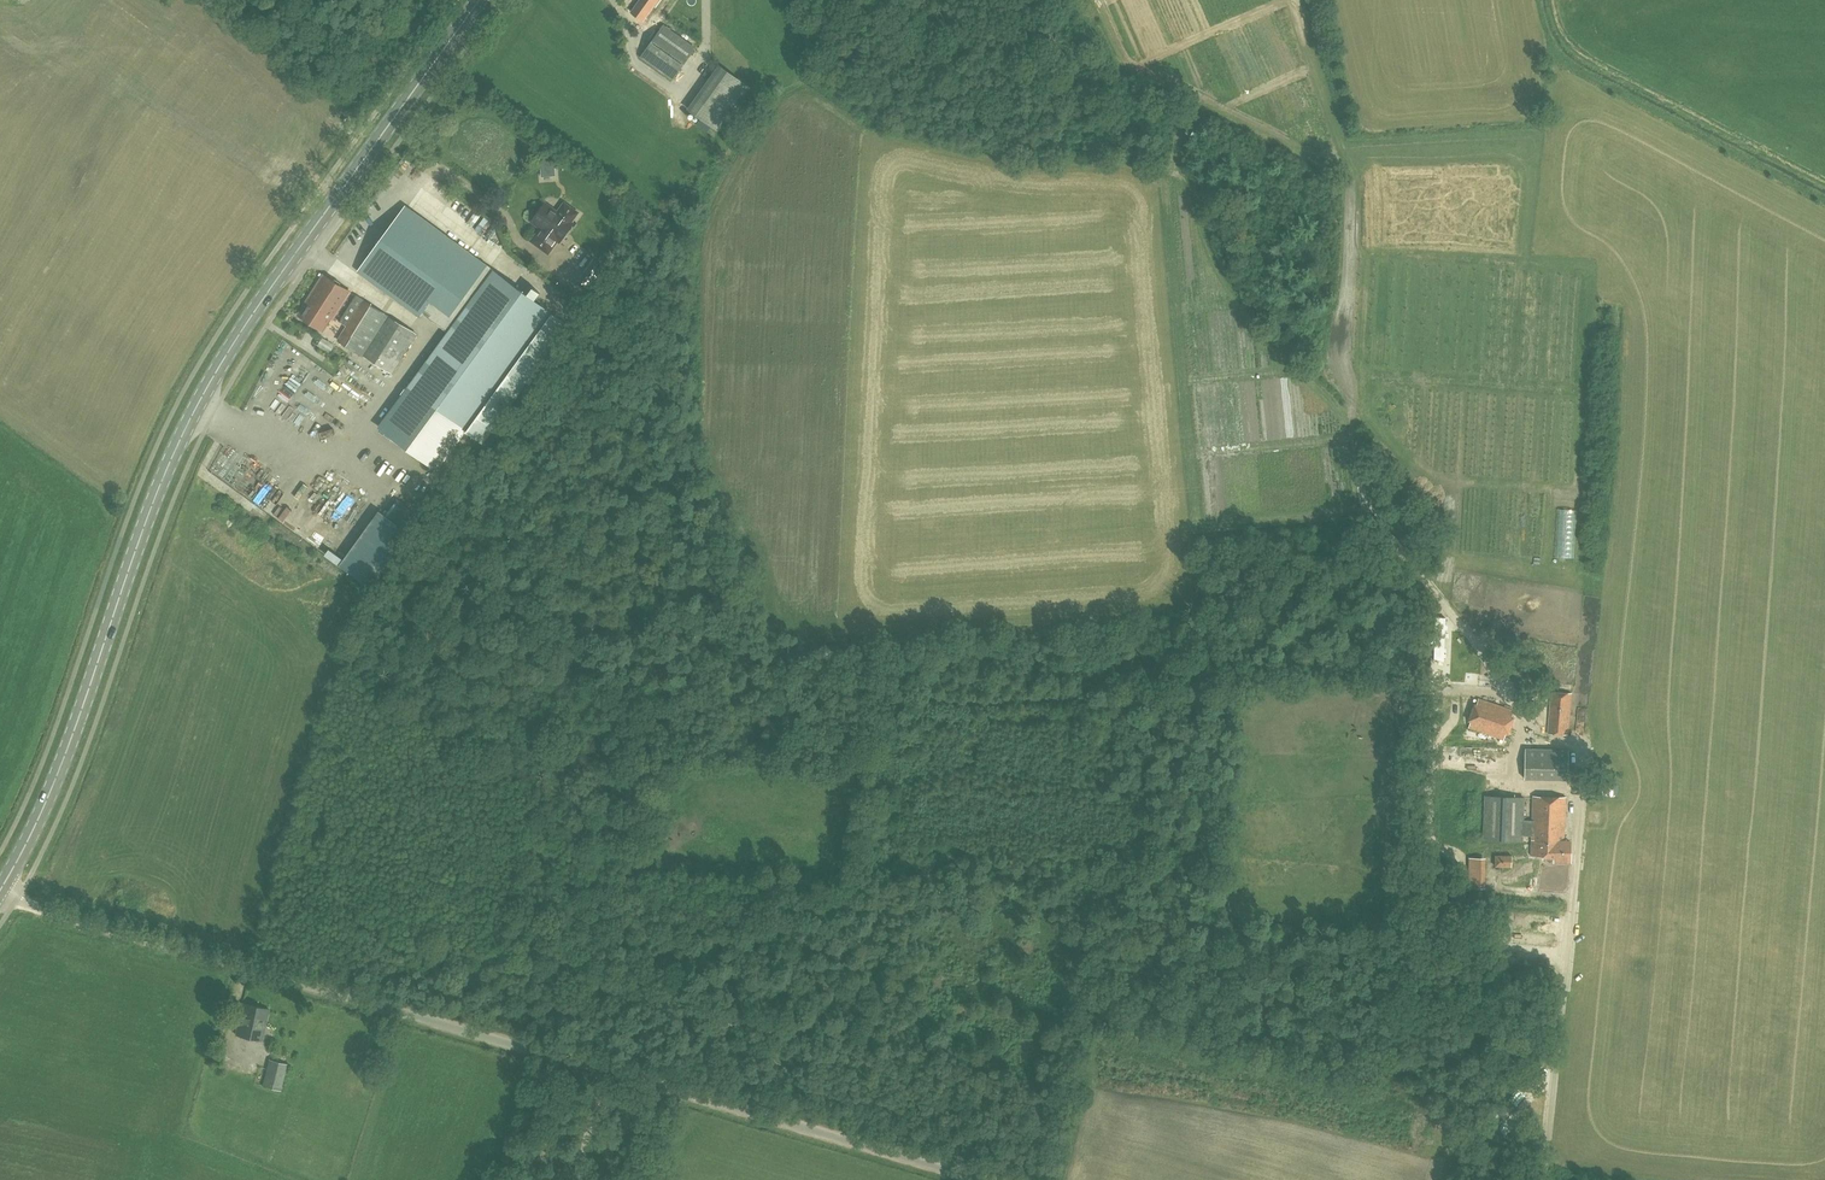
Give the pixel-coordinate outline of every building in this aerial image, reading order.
[(649,13),(657,1),(656,0),(640,0),(632,12),(644,20),(649,13)] [(695,47),(664,25),(642,56),(673,78),(695,47)] [(701,65),(710,49),(705,46),(696,62),(701,65)] [(750,87),(720,65),(690,109),(720,130),(750,87)] [(545,203),(532,221),(541,228),(532,241),(548,252),(558,240),(559,241),(573,223),(571,222),(578,212),(564,203),(558,212),(545,203)] [(406,206),(359,271),(364,275),(419,315),(431,299),(458,319),(493,270),(466,251),(412,211),(406,206)] [(470,220),(477,227),(486,219),(479,211),(470,220)] [(605,267),(594,259),(578,281),(589,289),(605,267)] [(408,387),(379,427),(438,469),(467,430),(482,441),(568,325),(552,313),(534,300),(527,295),(493,270),(458,319),(408,387)] [(391,373),(417,333),(390,317),(390,316),(323,276),(307,300),(309,301),(300,315),(323,330),(330,320),(334,322),(337,319),(347,325),(338,339),(391,373)] [(585,295),(568,283),(563,290),(580,302),(585,295)] [(527,295),(534,300),(540,292),(533,287),(527,295)] [(335,352),(338,343),(328,339),(325,349),(335,352)] [(305,370),(309,362),(301,359),(295,373),(316,383),(322,369),(316,367),(313,373),(305,370)] [(354,398),(358,392),(345,382),(338,393),(341,396),(344,392),(354,398)] [(398,451),(391,468),(398,471),(405,454),(398,451)] [(425,486),(433,493),(438,487),(431,480),(425,486)] [(284,502),(278,511),(297,524),(303,515),(284,502)] [(1444,661),(1445,618),(1436,617),(1434,661),(1444,661)] [(1573,693),(1551,691),(1548,733),(1549,733),(1549,732),(1568,734),(1568,735),(1569,735),(1573,693)] [(1509,734),(1515,717),(1512,716),(1514,709),(1479,698),(1477,703),(1474,703),(1468,721),(1471,722),(1469,728),(1504,739),(1506,734),(1509,734)] [(1569,750),(1526,748),(1525,778),(1568,779),(1569,750)] [(1570,861),(1570,841),(1564,841),(1566,796),(1533,796),(1532,820),(1523,820),(1524,797),(1486,795),(1484,839),(1522,841),(1523,835),(1532,835),(1531,856),(1555,856),(1555,860),(1570,861)] [(1512,867),(1512,854),(1496,855),(1496,867),(1512,867)] [(1482,909),(1483,888),(1485,888),(1486,857),(1470,857),(1469,888),(1468,909),(1482,909)] [(262,1040),(269,1009),(243,1003),(236,1034),(262,1040)] [(281,1091),(288,1063),(269,1059),(262,1086),(281,1091)]
